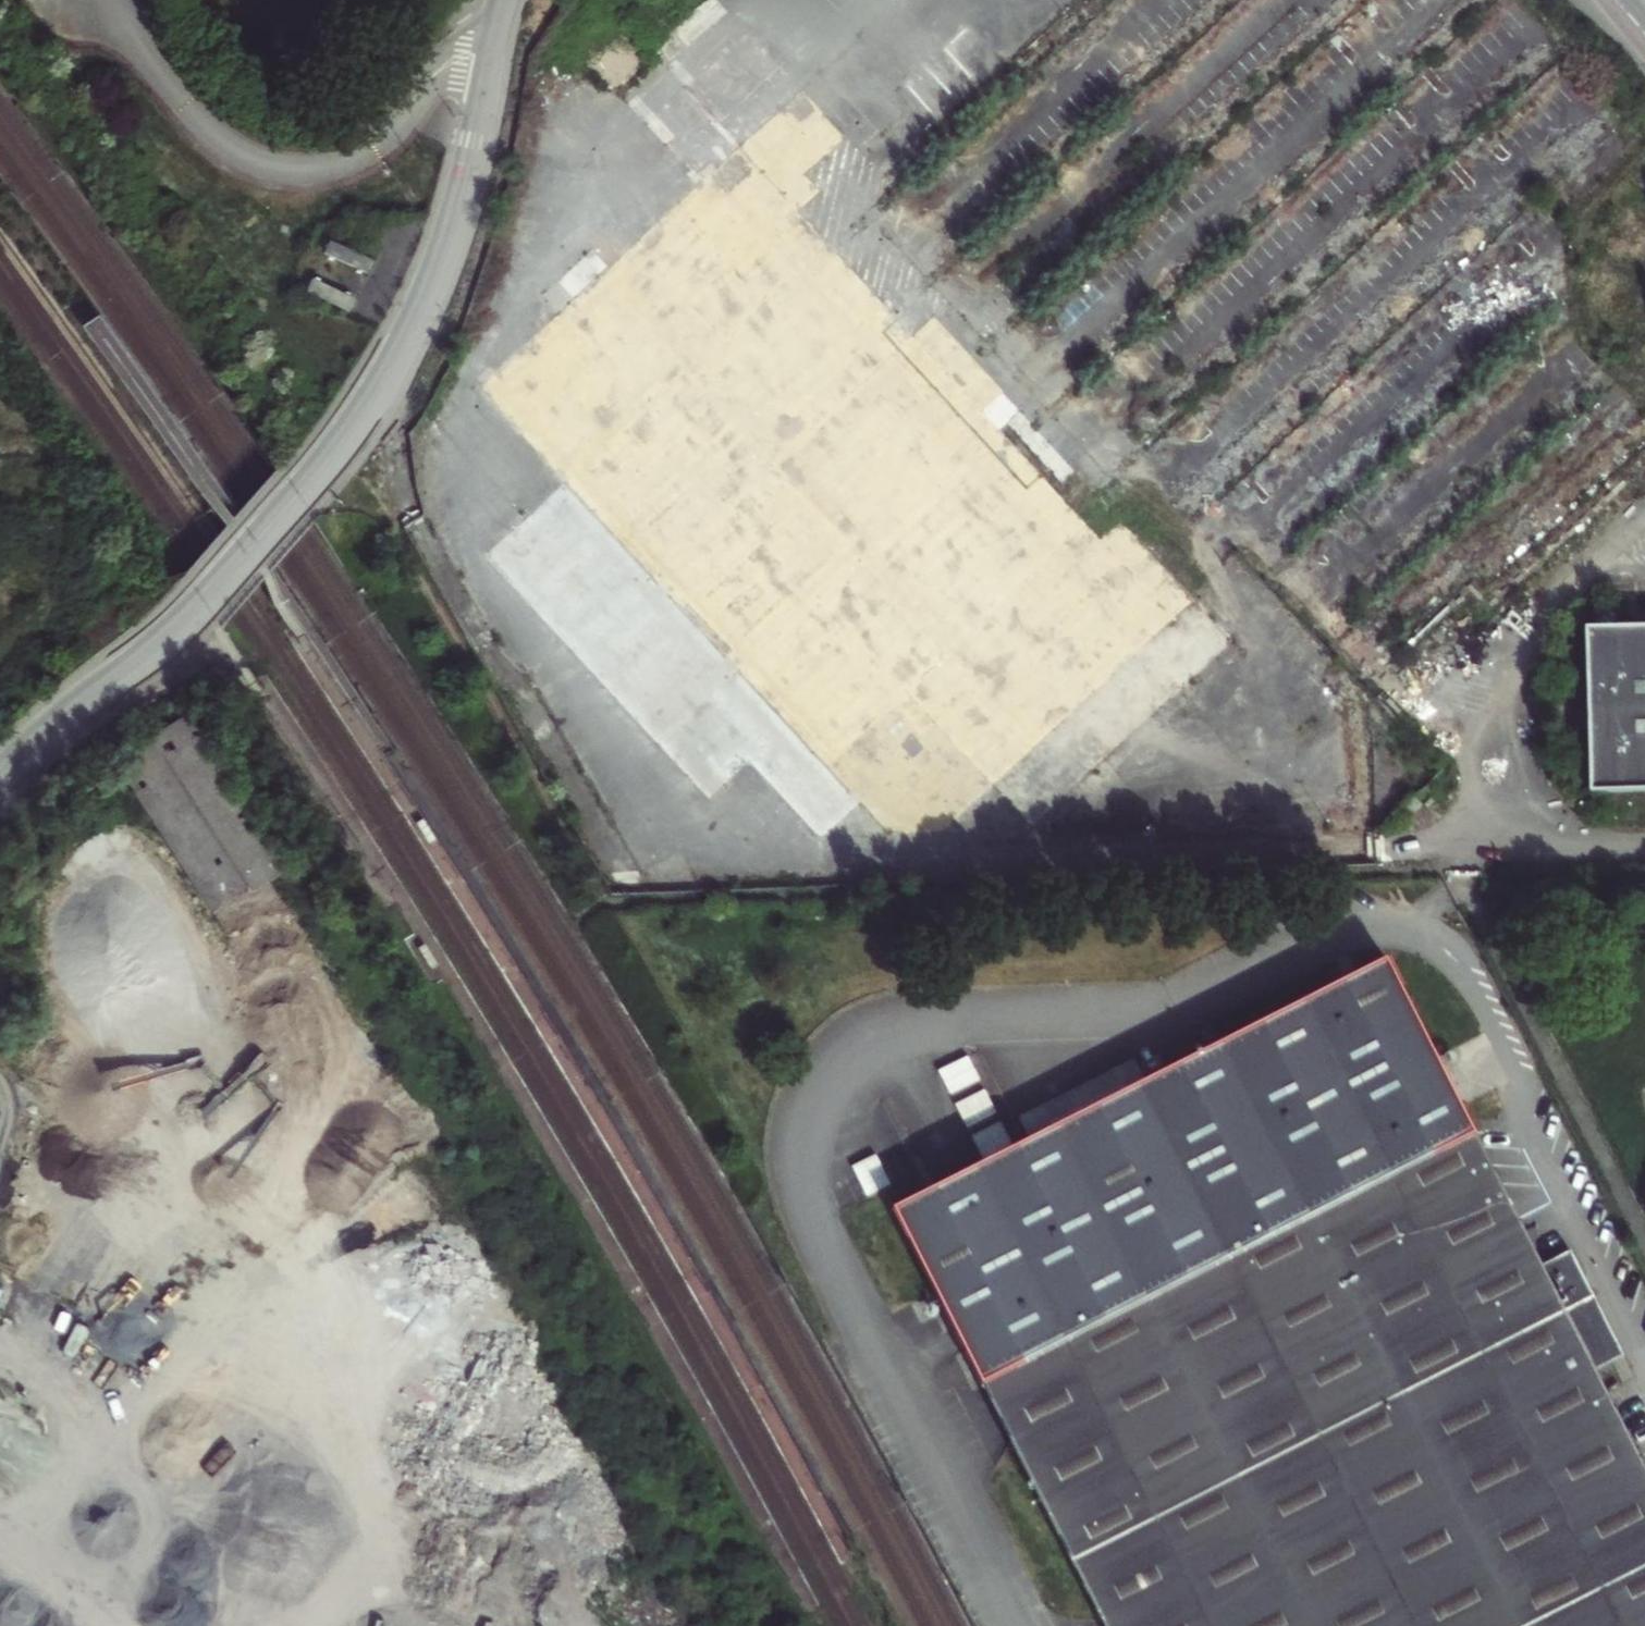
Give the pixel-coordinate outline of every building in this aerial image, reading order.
[(1225,650),(1010,415),(1006,419),(806,202),(862,151),(800,84),(892,0),(710,0),(655,50),(661,57),(620,94),(692,172),(547,305),(554,313),(474,387),(559,479),(537,499),(536,468),(534,468),(491,508),(531,507),(482,552),(744,837),(785,800),(816,833),(941,831),(995,781),(1027,816),(1043,816),(1225,650)] [(593,31),(587,83),(630,88),(636,36),(593,31)] [(1631,638),(1595,639),(1600,804),(1644,803),(1644,638),(1631,638)] [(122,757),(226,908),(289,864),(185,714),(122,757)] [(422,823),(415,827),(428,849),(435,845),(422,823)] [(425,946),(418,950),(430,972),(438,969),(425,946)] [(1505,1194),(1386,959),(1171,1067),(1145,1081),(892,1209),(1102,1625),(1644,1625),(1644,1471),(1594,1371),(1623,1356),(1570,1251),(1541,1265),(1505,1194)] [(1162,1050),(1137,1063),(1145,1081),(1171,1067),(1162,1050)] [(442,1250),(410,1200),(394,1208),(426,1259),(442,1250)]
